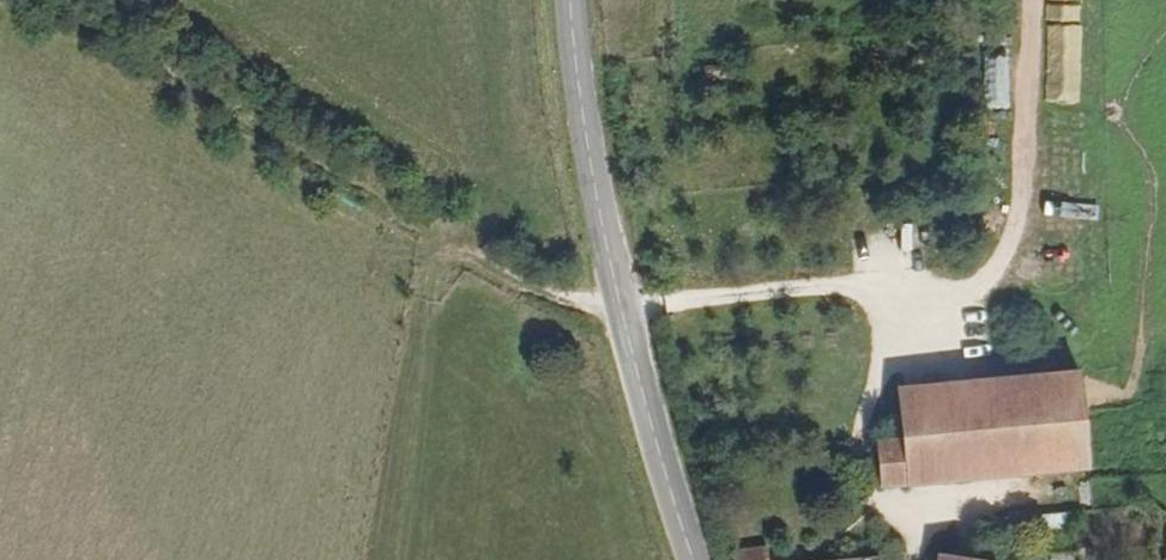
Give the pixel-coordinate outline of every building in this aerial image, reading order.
[(1046,102),(1079,104),(1084,0),(1051,0),(1046,102)] [(1012,70),(984,70),(985,110),(1013,110),(1012,70)] [(980,502),(1094,494),(1087,398),(973,406),(980,502)] [(914,507),(980,502),(973,406),(954,407),(909,411),(912,465),(914,507)] [(882,509),(914,507),(912,465),(882,468),(882,509)] [(843,552),(765,558),(765,559),(843,559),(843,552)]
